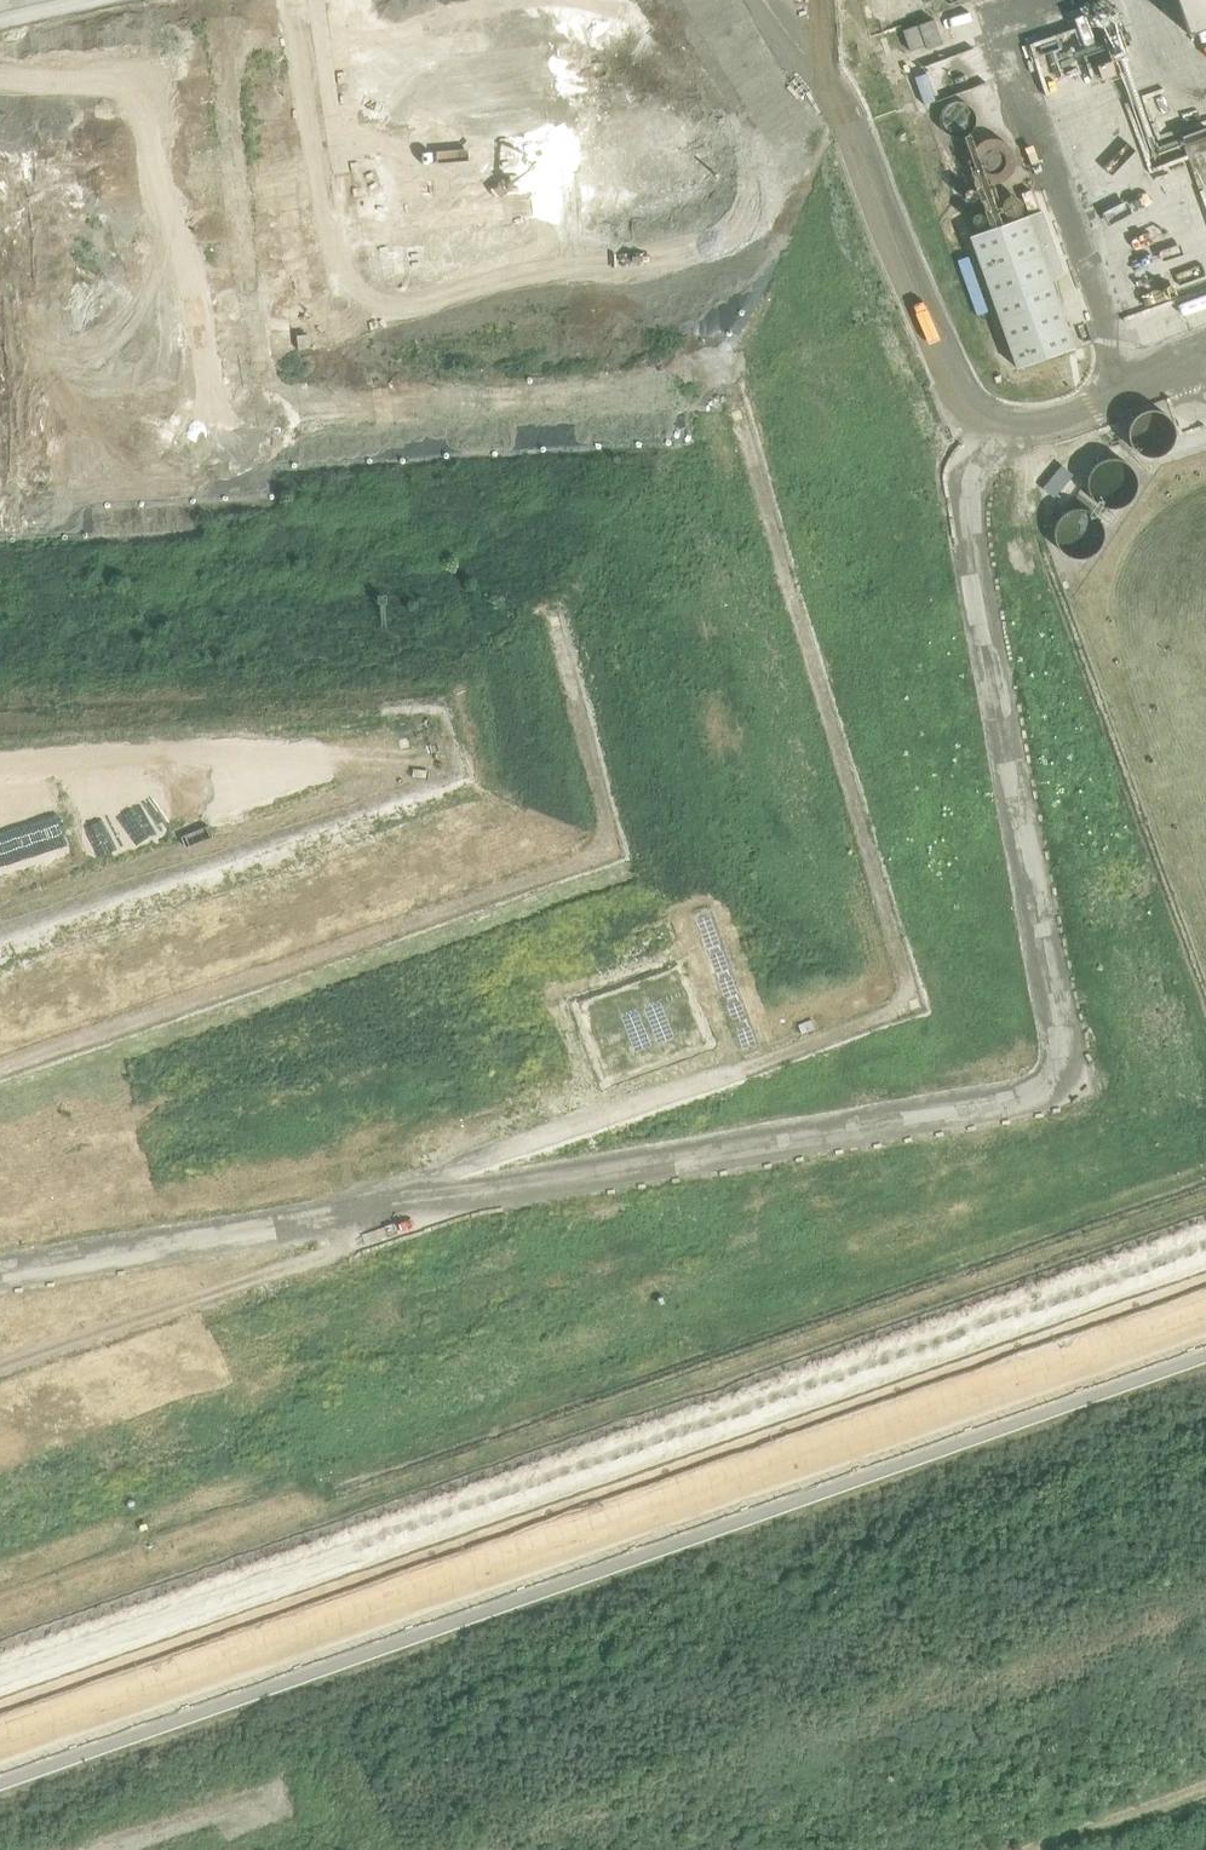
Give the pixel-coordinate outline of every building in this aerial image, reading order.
[(1188,34),(1205,27),(1205,0),(1176,0),(1188,34)] [(1083,59),(1108,48),(1103,37),(1098,40),(1089,20),(1078,24),(1071,8),(1022,29),(1035,59),(1062,47),(1072,70),(1086,65),(1083,59)] [(935,18),(901,30),(909,50),(924,45),(925,49),(944,42),(935,18)] [(943,62),(977,49),(973,38),(916,58),(925,83),(929,82),(933,94),(938,92),(933,77),(946,72),(943,62)] [(977,118),(977,117),(976,111),(972,105),(965,101),(958,100),(953,101),(946,105),(942,111),(941,118),(942,124),(946,130),(952,134),(959,136),(966,134),(972,130),(975,125),(977,118)] [(1014,159),(1013,154),(1011,149),(1007,143),(1000,139),(991,138),(983,140),(978,144),(973,151),(972,159),(973,167),(977,173),(982,177),(990,180),(999,179),(1003,177),(1007,174),(1011,168),(1014,159)] [(1075,170),(1082,189),(1158,160),(1151,142),(1075,170)] [(1138,358),(1205,338),(1205,229),(1203,230),(1181,157),(1086,186),(1138,358)] [(1040,210),(969,235),(1016,368),(1073,348),(1049,279),(1063,274),(1040,210)] [(1086,556),(1114,505),(1122,510),(1142,471),(1104,451),(1087,482),(1067,471),(1056,492),(1068,498),(1048,536),(1086,556)]
